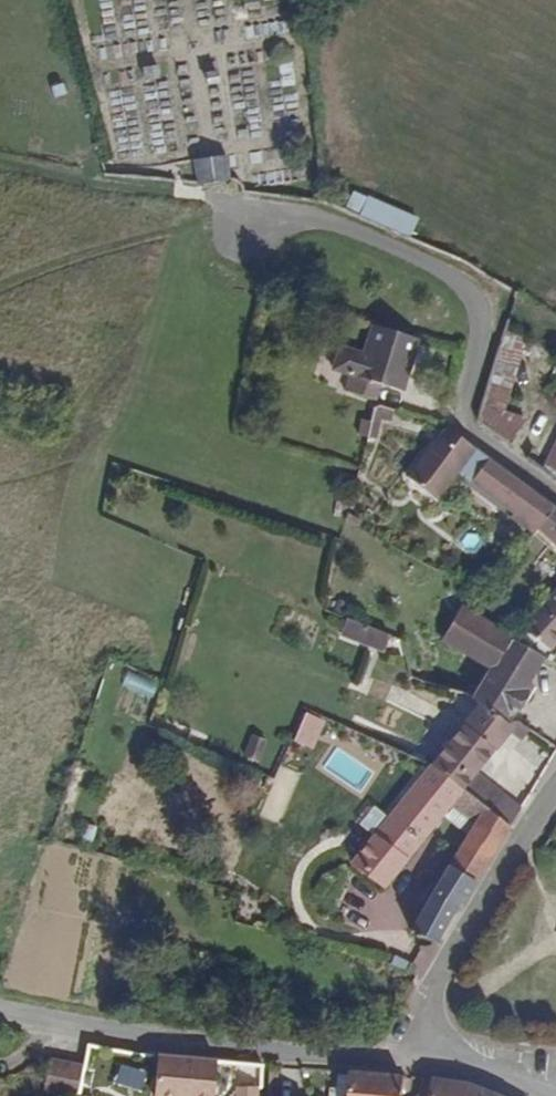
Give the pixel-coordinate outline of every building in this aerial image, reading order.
[(228,176),(221,150),(189,156),(194,182),(228,176)] [(400,385),(417,332),(370,317),(361,346),(339,339),(331,363),(349,368),(345,380),(376,390),(380,378),(400,385)] [(511,380),(525,334),(503,322),(487,372),(511,380)] [(509,442),(527,415),(504,403),(511,380),(487,372),(473,416),(509,442)] [(438,503),(477,453),(445,428),(406,479),(438,503)] [(544,468),(555,477),(555,440),(544,468)] [(528,533),(535,524),(552,501),(493,458),(469,490),(528,533)] [(552,501),(535,524),(555,541),(555,504),(552,501)] [(540,672),(555,653),(555,652),(486,597),(478,593),(456,629),(500,663),(475,695),(501,720),(509,711),(512,713),(523,700),(529,706),(550,681),(540,672)] [(537,625),(555,641),(555,601),(537,625)] [(455,782),(492,736),(465,715),(428,759),(455,782)] [(444,796),(455,782),(428,759),(425,757),(348,854),(378,878),(444,796)] [(484,805),(455,782),(444,796),(474,820),(484,805)] [(517,812),(492,793),(484,805),(507,825),(517,812)] [(507,825),(484,805),(474,820),(497,838),(507,825)] [(461,894),(497,838),(474,820),(406,922),(431,939),(458,893),(461,894)] [(413,968),(419,959),(394,952),(391,961),(413,968)] [(214,1062),(158,1059),(152,1095),(211,1095),(214,1062)] [(89,1070),(55,1065),(50,1095),(85,1095),(89,1070)] [(351,1071),(340,1071),(339,1088),(332,1088),(332,1095),(350,1095),(351,1071)] [(402,1077),(351,1071),(350,1095),(401,1095),(402,1077)] [(480,1090),(431,1083),(429,1095),(492,1095),(480,1090)]
